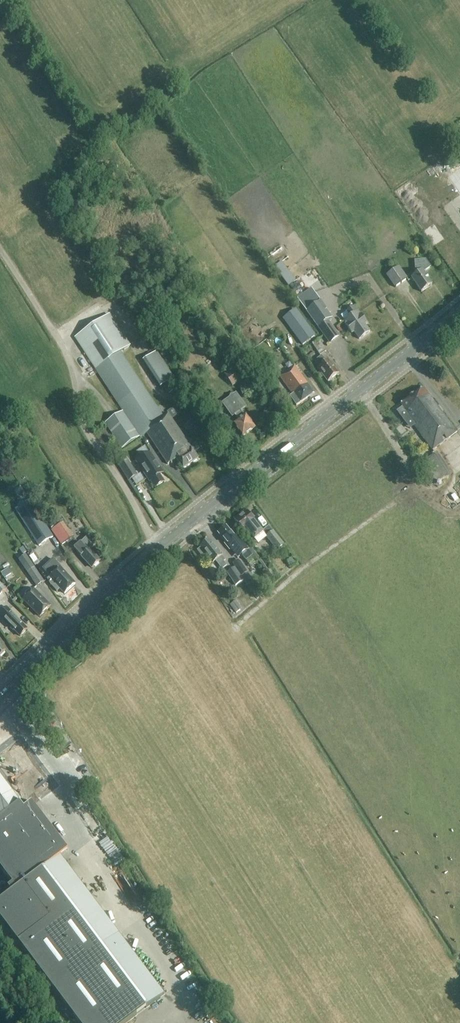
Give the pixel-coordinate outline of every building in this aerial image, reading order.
[(414,261),(415,275),(411,278),(421,292),(432,285),(423,272),(431,267),(426,260),(414,261)] [(396,287),(408,279),(399,267),(387,275),(396,287)] [(318,328),(329,343),(338,336),(327,321),(332,317),(314,292),(301,302),(308,311),(307,312),(318,328)] [(350,317),(342,322),(351,334),(353,332),(358,339),(369,332),(364,325),(366,323),(354,307),(347,312),(350,317)] [(306,344),(315,337),(298,313),(288,320),(306,344)] [(194,453),(199,450),(196,445),(191,448),(170,415),(164,418),(122,354),(131,348),(111,317),(76,339),(124,412),(106,424),(123,450),(141,438),(141,439),(148,434),(169,466),(177,461),(184,471),(199,461),(194,453)] [(272,333),(276,330),(272,322),(267,325),(272,333)] [(312,344),(320,355),(326,351),(318,340),(312,344)] [(170,381),(181,375),(167,346),(155,352),(170,381)] [(326,381),(337,374),(328,361),(326,363),(321,356),(314,361),(319,368),(317,369),(326,381)] [(233,386),(247,375),(239,364),(225,374),(233,386)] [(296,405),(314,393),(295,366),(280,376),(292,394),(290,396),(296,405)] [(432,451),(456,433),(423,388),(401,405),(403,407),(397,412),(401,418),(404,416),(407,420),(408,420),(432,451)] [(245,418),(240,412),(245,409),(237,396),(224,404),(233,418),(236,416),(240,422),(235,425),(244,438),(255,430),(247,417),(245,418)] [(186,400),(177,407),(181,412),(190,405),(186,400)] [(259,406),(248,418),(260,429),(270,417),(259,406)] [(446,442),(451,452),(459,447),(459,435),(446,442)] [(451,474),(437,452),(414,467),(419,474),(423,472),(432,487),(451,474)] [(148,456),(137,463),(148,479),(148,478),(155,489),(164,483),(160,476),(161,476),(158,472),(162,470),(154,457),(150,460),(148,456)] [(118,465),(128,481),(137,475),(128,460),(127,459),(118,465)] [(15,509),(39,546),(54,537),(30,499),(15,509)] [(247,532),(254,542),(263,535),(255,524),(245,511),(234,520),(244,534),(247,532)] [(63,522),(51,530),(61,545),(73,537),(63,522)] [(284,544),(291,539),(282,526),(275,531),(284,544)] [(230,534),(225,528),(218,533),(225,543),(224,544),(228,549),(230,548),(237,558),(240,555),(244,561),(251,555),(239,541),(238,541),(232,532),(230,534)] [(284,548),(273,533),(266,539),(277,553),(284,548)] [(81,543),(74,550),(85,562),(87,560),(93,568),(99,562),(95,556),(96,555),(91,549),(95,545),(87,537),(81,543)] [(214,561),(221,570),(226,566),(223,562),(224,561),(214,547),(212,548),(208,542),(201,547),(202,548),(198,550),(208,564),(211,562),(211,563),(214,561)] [(34,568),(34,567),(32,564),(27,558),(25,555),(18,560),(27,573),(28,572),(34,568)] [(32,564),(34,567),(38,564),(32,555),(27,558),(32,564)] [(248,572),(239,559),(232,563),(241,577),(248,572)] [(291,559),(287,563),(291,568),(295,564),(291,559)] [(14,574),(22,571),(19,562),(10,565),(14,574)] [(48,577),(47,579),(50,584),(57,592),(57,591),(59,589),(60,590),(64,594),(65,594),(76,584),(60,567),(48,577)] [(28,572),(27,573),(37,586),(44,581),(34,568),(28,572)] [(233,568),(227,572),(235,586),(242,581),(233,568)] [(10,591),(18,598),(24,591),(16,584),(10,591)] [(50,608),(34,591),(23,601),(35,613),(40,618),(50,608)] [(245,609),(252,604),(245,595),(239,600),(245,609)] [(230,605),(236,613),(242,609),(236,600),(232,603),(230,605)] [(0,615),(0,619),(13,632),(14,631),(20,637),(26,632),(15,621),(17,619),(6,608),(0,615)] [(25,807),(0,773),(0,865),(16,888),(23,883),(82,961),(119,934),(49,840),(57,834),(45,817),(37,823),(25,807)] [(72,795),(75,799),(86,791),(83,787),(72,795)] [(88,808),(96,815),(104,808),(97,800),(88,808)] [(105,836),(116,827),(109,818),(97,827),(105,836)] [(130,931),(120,937),(126,947),(137,940),(130,931)]
